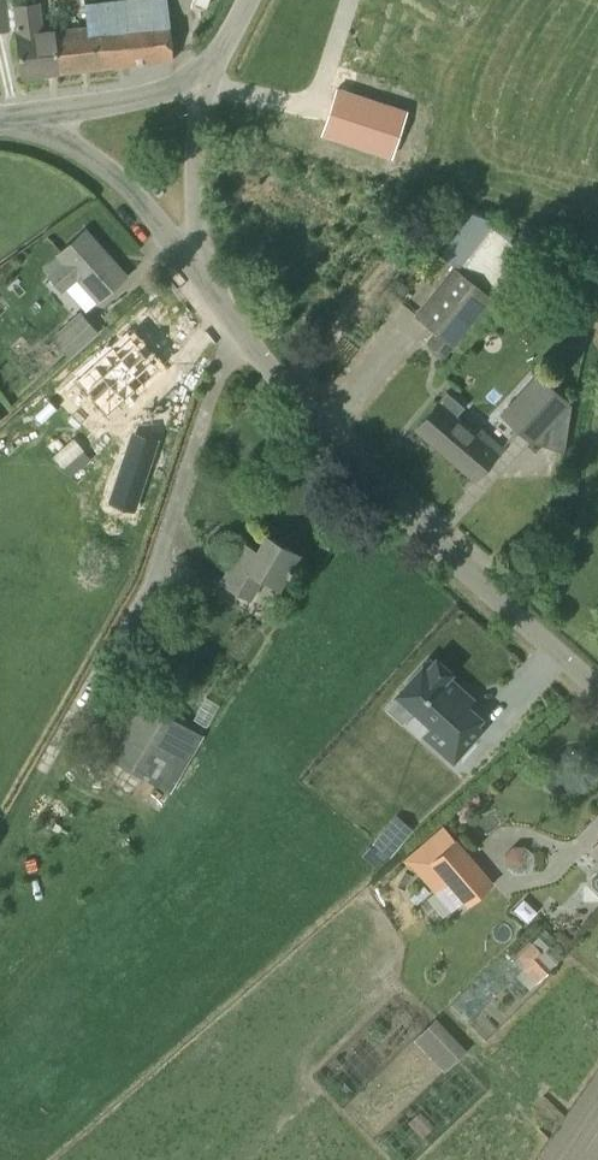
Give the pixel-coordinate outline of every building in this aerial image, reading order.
[(13,27),(10,0),(0,0),(0,29),(13,27)] [(59,72),(173,59),(166,0),(135,0),(90,4),(92,18),(86,19),(86,25),(54,29),(59,72)] [(54,29),(42,30),(38,2),(15,5),(18,33),(17,33),(22,76),(59,72),(54,29)] [(337,87),(321,134),(391,157),(406,109),(337,87)] [(444,354),(459,335),(491,295),(524,252),(490,224),(456,267),(453,265),(415,313),(436,329),(427,341),(444,354)] [(447,238),(433,227),(425,238),(439,249),(447,238)] [(98,299),(126,275),(84,229),(57,253),(64,261),(48,275),(61,290),(77,275),(98,299)] [(51,338),(67,356),(96,330),(80,312),(51,338)] [(113,343),(76,376),(108,411),(124,396),(130,402),(136,397),(130,391),(160,364),(131,332),(116,346),(113,343)] [(501,415),(531,442),(564,451),(569,401),(539,374),(501,415)] [(446,390),(430,410),(414,428),(474,479),(489,460),(500,447),(472,425),(468,430),(453,418),(464,405),(446,390)] [(73,437),(53,455),(63,467),(83,450),(84,449),(73,437)] [(132,438),(117,483),(139,491),(155,445),(132,438)] [(277,588),(298,552),(266,534),(257,550),(244,543),(221,583),(249,599),(261,579),(277,588)] [(427,658),(405,683),(407,684),(423,698),(414,708),(415,709),(432,724),(425,732),(454,758),(481,728),(475,722),(479,717),(466,705),(472,699),(465,693),(463,695),(459,692),(458,691),(461,688),(446,675),(450,671),(436,658),(432,663),(427,658)] [(92,721),(84,735),(95,740),(91,746),(170,791),(202,735),(124,690),(103,726),(92,721)] [(396,815),(374,840),(388,853),(411,829),(396,815)] [(493,882),(457,838),(455,840),(443,825),(402,859),(407,865),(409,863),(434,892),(425,899),(441,919),(463,901),(466,905),(493,882)] [(529,938),(512,956),(523,966),(504,985),(519,1000),(562,956),(550,944),(556,938),(548,931),(535,944),(529,938)] [(459,1003),(474,1014),(485,1000),(470,989),(459,1003)] [(443,1071),(466,1049),(435,1016),(412,1038),(443,1071)]
